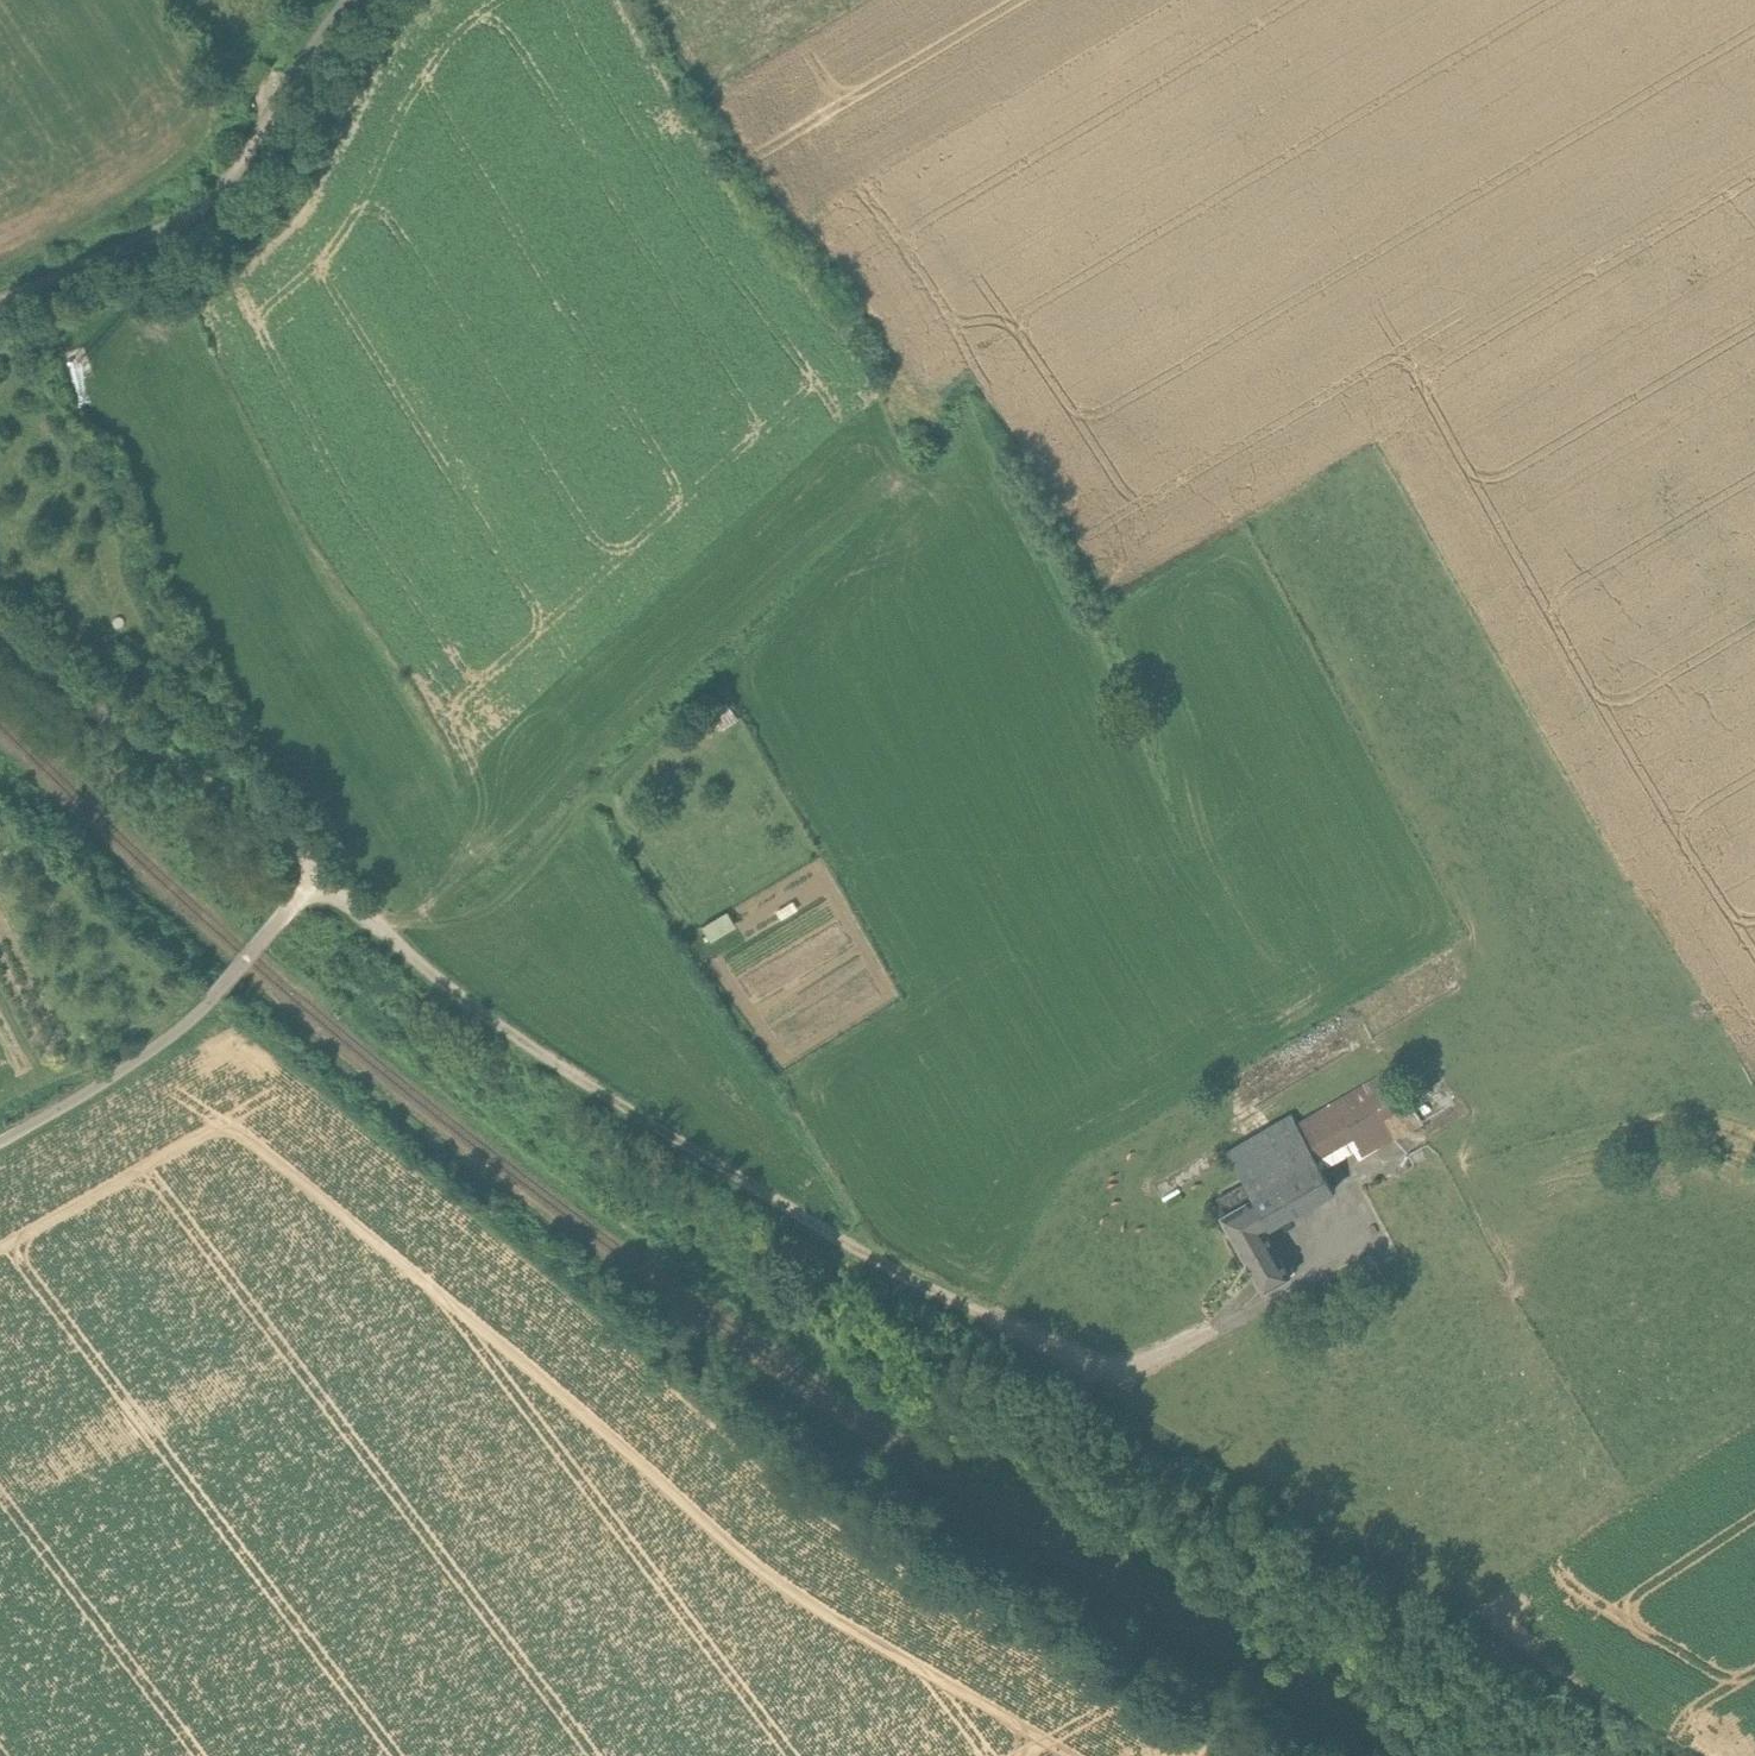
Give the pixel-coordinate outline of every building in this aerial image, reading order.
[(712,938),(737,925),(730,910),(704,922),(712,938)] [(1359,1158),(1423,1124),(1390,1069),(1297,1122),(1293,1114),(1227,1152),(1245,1185),(1218,1201),(1225,1214),(1221,1216),(1247,1260),(1246,1261),(1252,1272),(1252,1271),(1263,1291),(1290,1276),(1264,1229),(1335,1190),(1325,1171),(1329,1169),(1329,1168),(1356,1152),(1359,1158)]
